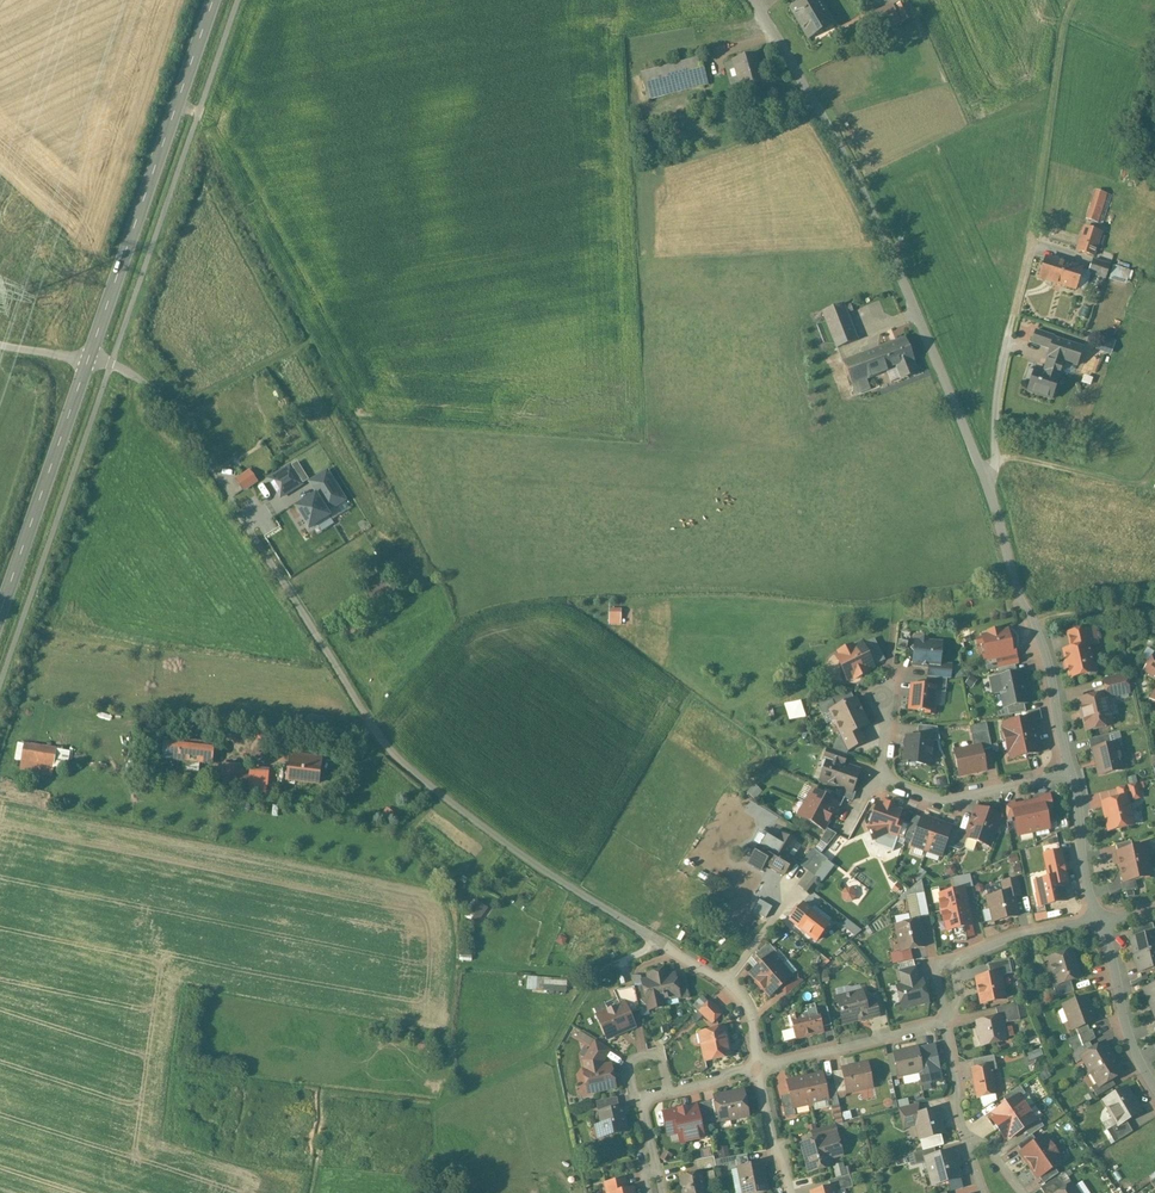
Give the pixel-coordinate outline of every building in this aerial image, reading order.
[(791,9),(808,39),(832,25),(818,0),(806,0),(805,1),(791,9)] [(906,2),(895,7),(902,22),(912,17),(906,2)] [(891,5),(868,15),(870,20),(874,28),(876,33),(900,22),(891,5)] [(870,20),(861,25),(864,32),(874,28),(870,20)] [(755,55),(733,61),(740,87),(762,81),(759,69),(758,69),(754,55),(755,55)] [(700,58),(640,74),(647,100),(685,90),(683,82),(705,76),(700,58)] [(1107,194),(1097,191),(1087,220),(1102,225),(1112,196),(1106,194),(1107,194)] [(1101,232),(1085,227),(1077,252),(1093,257),(1096,249),(1100,236),(1101,232)] [(1104,237),(1100,236),(1096,249),(1100,250),(1105,237),(1104,237)] [(1082,270),(1045,258),(1038,279),(1075,290),(1076,289),(1081,270),(1082,270)] [(1110,266),(1092,260),(1088,272),(1088,273),(1090,274),(1106,279),(1110,266)] [(1133,272),(1111,266),(1108,277),(1129,284),(1133,273),(1133,272)] [(1088,272),(1081,270),(1076,289),(1084,291),(1090,274),(1088,273),(1088,272)] [(842,304),(823,312),(837,348),(856,341),(842,304)] [(1054,337),(1035,331),(1031,343),(1049,349),(1053,339),(1054,337)] [(904,339),(842,363),(851,385),(865,380),(895,368),(913,361),(904,339)] [(1053,339),(1049,349),(1047,356),(1063,362),(1076,366),(1082,349),(1053,339)] [(1063,362),(1052,358),(1047,374),(1058,378),(1063,362)] [(913,361),(895,368),(900,379),(917,372),(913,361)] [(1047,374),(1034,370),(1027,392),(1051,400),(1058,378),(1047,374)] [(865,380),(851,385),(855,395),(869,389),(865,380)] [(249,468),(234,478),(243,491),(258,481),(249,468)] [(309,529),(329,516),(326,510),(331,507),(322,494),(317,497),(316,495),(295,508),(309,529)] [(391,584),(367,593),(372,605),(395,595),(391,584)] [(608,607),(608,624),(620,624),(621,607),(608,607)] [(1086,629),(1067,634),(1071,649),(1087,645),(1088,646),(1090,646),(1086,629)] [(989,635),(982,637),(987,660),(996,658),(1012,654),(1011,653),(1007,631),(1000,633),(999,630),(988,632),(989,635)] [(941,644),(927,642),(924,638),(910,649),(914,653),(913,665),(929,667),(939,667),(939,665),(941,644)] [(905,650),(906,641),(898,640),(896,649),(905,650)] [(862,645),(852,649),(850,646),(839,652),(841,655),(836,657),(847,680),(854,676),(856,679),(867,673),(865,671),(873,667),(862,645)] [(1071,649),(1063,651),(1070,678),(1086,674),(1089,676),(1095,675),(1096,672),(1095,666),(1092,664),(1088,646),(1087,645),(1071,649)] [(1012,654),(996,658),(998,669),(999,669),(1015,665),(1017,665),(1014,652),(1011,653),(1012,654)] [(1154,653),(1150,661),(1146,662),(1144,666),(1145,669),(1144,671),(1154,678),(1154,653)] [(951,666),(939,665),(939,667),(929,667),(928,677),(947,679),(949,679),(951,666)] [(1015,665),(999,669),(1000,676),(1016,672),(1015,665)] [(1000,676),(990,678),(993,695),(1001,694),(1004,709),(1007,709),(1024,705),(1026,704),(1020,672),(1000,676)] [(1124,675),(1103,680),(1108,699),(1122,695),(1120,691),(1127,689),(1124,675)] [(928,677),(926,677),(925,687),(935,688),(934,692),(945,693),(947,679),(928,677)] [(925,687),(911,686),(909,709),(925,711),(925,710),(924,709),(924,708),(932,709),(931,710),(933,710),(936,708),(933,707),(934,692),(935,688),(925,687)] [(1104,694),(1079,700),(1086,729),(1111,724),(1104,694)] [(855,699),(830,711),(833,717),(832,718),(831,721),(833,725),(836,726),(837,726),(840,731),(840,732),(842,737),(859,729),(868,725),(855,699)] [(1024,705),(1007,709),(1008,716),(1025,712),(1024,705)] [(1039,709),(1027,712),(1028,719),(1032,718),(1033,721),(1041,719),(1039,709)] [(1028,719),(1003,724),(1007,741),(1004,741),(1005,742),(1007,742),(1011,759),(1023,756),(1026,758),(1027,755),(1040,753),(1033,721),(1032,718),(1028,719)] [(937,727),(918,725),(917,738),(931,740),(931,741),(940,741),(937,727)] [(859,729),(842,737),(847,748),(850,749),(865,742),(859,729)] [(987,731),(971,735),(973,747),(980,746),(981,751),(991,748),(987,731)] [(1109,735),(1088,740),(1090,751),(1093,750),(1093,749),(1104,747),(1111,746),(1109,735)] [(917,738),(906,737),(904,763),(908,763),(910,766),(914,766),(917,764),(929,765),(929,761),(931,761),(934,758),(934,752),(932,749),(931,749),(931,741),(931,740),(917,738)] [(213,744),(165,739),(163,759),(211,764),(213,744)] [(56,749),(24,744),(21,761),(53,767),(56,749)] [(1111,746),(1104,747),(1093,749),(1093,750),(1099,776),(1122,770),(1116,745),(1111,746)] [(973,747),(954,751),(959,776),(985,770),(981,751),(980,746),(973,747)] [(846,755),(827,748),(824,757),(843,764),(846,755)] [(321,758),(291,754),(287,780),(317,784),(321,758)] [(843,764),(824,757),(823,760),(821,768),(824,769),(820,780),(852,792),(859,770),(843,764)] [(238,767),(224,765),(222,784),(236,786),(238,767)] [(248,768),(238,767),(236,786),(247,787),(248,768)] [(747,792),(754,798),(762,790),(754,783),(747,792)] [(797,797),(803,800),(810,786),(804,783),(797,797)] [(1137,784),(1116,789),(1118,799),(1126,797),(1127,801),(1140,798),(1137,784)] [(827,798),(813,791),(806,804),(830,817),(836,805),(837,803),(827,798)] [(844,798),(832,792),(830,793),(827,798),(837,803),(836,805),(840,807),(844,798)] [(1050,795),(1039,797),(1040,802),(1043,802),(1045,810),(1053,809),(1050,795)] [(1118,799),(1102,803),(1108,831),(1133,825),(1127,801),(1126,797),(1118,799)] [(1014,802),(1003,804),(1006,818),(1014,816),(1012,808),(1015,807),(1014,802)] [(1040,802),(1032,804),(1032,802),(1027,803),(1033,832),(1048,828),(1045,810),(1043,802),(1040,802)] [(894,806),(885,803),(884,805),(880,804),(877,805),(874,813),(871,814),(869,821),(870,823),(869,826),(870,826),(869,828),(867,829),(869,833),(870,836),(871,836),(872,840),(875,839),(875,841),(881,843),(884,842),(891,845),(893,845),(895,844),(897,838),(892,836),(897,820),(901,811),(893,808),(894,806)] [(1015,807),(1012,808),(1014,816),(1018,835),(1033,832),(1027,803),(1022,804),(1023,806),(1015,807)] [(830,817),(806,804),(799,817),(823,830),(830,817)] [(387,806),(381,812),(390,820),(396,813),(387,806)] [(991,813),(976,807),(970,822),(995,831),(999,820),(998,815),(994,814),(993,812),(991,813)] [(921,818),(913,816),(910,825),(907,832),(915,835),(921,818)] [(936,822),(922,816),(915,835),(911,846),(912,846),(913,844),(926,849),(936,821),(936,822)] [(910,825),(897,820),(892,836),(897,838),(904,840),(907,832),(910,825)] [(951,827),(937,822),(936,821),(926,849),(940,854),(940,856),(944,846),(950,829),(951,827)] [(995,831),(970,822),(966,834),(965,838),(967,839),(982,844),(983,841),(990,843),(995,831)] [(827,829),(819,841),(827,846),(836,834),(827,829)] [(950,829),(944,846),(952,848),(958,832),(950,829)] [(966,834),(958,831),(958,832),(952,848),(959,851),(963,849),(967,839),(965,838),(966,834)] [(794,843),(783,836),(775,849),(786,856),(794,843)] [(1131,841),(1115,845),(1117,852),(1132,849),(1131,841)] [(775,849),(774,849),(773,851),(761,844),(749,864),(761,871),(765,864),(784,875),(793,860),(786,856),(775,849)] [(1117,852),(1120,867),(1148,861),(1145,846),(1132,849),(1117,852)] [(813,848),(800,865),(808,871),(820,854),(813,848)] [(828,860),(820,854),(808,871),(816,877),(828,860)] [(1148,861),(1120,867),(1123,882),(1145,878),(1150,870),(1148,861)] [(1062,863),(1048,866),(1049,867),(1050,867),(1053,878),(1057,877),(1058,884),(1066,882),(1062,863)] [(1053,878),(1046,879),(1047,882),(1036,885),(1038,893),(1035,894),(1037,907),(1065,901),(1064,894),(1060,892),(1058,884),(1057,877),(1053,878)] [(1016,879),(1001,882),(1004,894),(1012,892),(1013,897),(1020,896),(1016,879)] [(964,889),(940,894),(941,901),(939,902),(941,909),(941,911),(966,906),(965,898),(966,898),(964,889)] [(846,890),(842,895),(842,901),(847,904),(853,904),(857,899),(856,893),(851,890),(846,890)] [(1004,894),(986,898),(990,913),(992,913),(993,921),(1017,916),(1013,897),(1012,892),(1004,894)] [(924,895),(907,899),(912,920),(929,916),(924,895)] [(474,898),(466,910),(480,919),(488,907),(474,898)] [(966,906),(941,911),(942,914),(943,922),(946,921),(947,927),(948,931),(972,926),(970,915),(968,915),(966,906)] [(809,910),(797,926),(815,941),(828,925),(809,910)] [(919,921),(896,926),(901,951),(924,947),(919,921)] [(1152,923),(1131,928),(1133,938),(1154,933),(1152,923)] [(1130,939),(1134,955),(1154,950),(1154,933),(1133,938),(1130,939)] [(768,943),(755,955),(762,963),(771,955),(772,955),(776,952),(768,943)] [(1134,955),(1138,972),(1154,968),(1154,950),(1134,955)] [(1072,951),(1050,958),(1043,960),(1043,961),(1048,959),(1056,984),(1056,985),(1070,981),(1080,977),(1072,951)] [(762,963),(750,974),(755,980),(755,983),(758,987),(780,967),(771,956),(772,955),(771,955),(762,963)] [(1008,960),(987,964),(990,975),(999,973),(1000,976),(1011,973),(1008,960)] [(780,967),(758,987),(761,990),(764,990),(769,996),(779,988),(788,980),(791,977),(790,977),(789,978),(780,967)] [(915,968),(899,972),(902,986),(901,986),(903,995),(899,996),(902,1009),(927,1002),(922,981),(918,982),(915,968)] [(666,977),(665,972),(666,972),(666,971),(657,973),(663,1000),(678,997),(679,997),(675,979),(674,975),(666,977)] [(657,973),(648,975),(649,975),(650,980),(642,981),(642,986),(646,1004),(647,1004),(663,1000),(657,973)] [(990,975),(976,978),(981,1004),(1005,999),(1000,976),(999,973),(990,975)] [(566,990),(566,976),(527,976),(526,989),(566,990)] [(802,981),(797,976),(790,982),(795,987),(802,981)] [(684,977),(675,979),(679,997),(678,997),(679,1000),(688,998),(684,977)] [(788,980),(779,988),(785,995),(795,987),(790,982),(788,980)] [(1070,981),(1056,985),(1056,984),(1052,985),(1056,997),(1073,992),(1070,981)] [(1144,990),(1154,1017),(1154,985),(1144,990)] [(642,986),(634,987),(638,1008),(648,1006),(647,1004),(646,1004),(642,986)] [(634,987),(613,992),(620,1005),(624,1003),(627,1011),(638,1008),(634,987)] [(861,990),(852,993),(850,996),(838,1000),(838,998),(836,998),(843,1023),(860,1019),(860,1021),(878,1017),(874,1001),(864,1003),(861,990)] [(1086,997),(1062,1006),(1071,1029),(1075,1028),(1089,1023),(1095,1021),(1086,997)] [(722,1013),(709,1000),(698,1012),(711,1024),(722,1013)] [(620,1005),(607,1011),(604,1003),(593,1008),(596,1016),(607,1040),(634,1027),(627,1011),(624,1003),(620,1005)] [(798,1013),(789,1016),(790,1016),(788,1017),(790,1027),(792,1026),(795,1039),(823,1032),(822,1027),(817,1011),(816,1011),(814,1004),(805,1007),(805,1008),(803,1009),(805,1014),(801,1015),(800,1013),(798,1014),(798,1013)] [(831,1025),(825,1004),(817,1006),(818,1011),(817,1011),(822,1027),(831,1025)] [(1016,1004),(995,1008),(997,1018),(1001,1017),(1002,1024),(1020,1020),(1016,1004)] [(997,1018),(985,1020),(986,1023),(978,1024),(977,1026),(978,1028),(977,1029),(978,1036),(979,1036),(981,1046),(997,1043),(997,1040),(1005,1038),(1002,1024),(1001,1017),(997,1018)] [(1089,1023),(1075,1028),(1082,1047),(1089,1043),(1095,1039),(1089,1023)] [(724,1028),(703,1033),(705,1043),(701,1044),(705,1061),(730,1056),(724,1028)] [(1092,1049),(1080,1056),(1082,1059),(1090,1072),(1111,1059),(1108,1053),(1108,1050),(1104,1042),(1092,1049)] [(608,1050),(596,1043),(584,1061),(586,1070),(583,1071),(586,1084),(591,1083),(593,1092),(614,1087),(610,1066),(600,1067),(600,1064),(608,1050)] [(1082,1047),(1071,1054),(1076,1063),(1082,1059),(1080,1056),(1092,1049),(1089,1043),(1082,1047)] [(934,1046),(918,1049),(922,1071),(918,1072),(921,1085),(941,1081),(938,1068),(939,1068),(938,1067),(934,1047),(934,1046)] [(917,1049),(893,1054),(898,1076),(918,1072),(922,1071),(918,1049),(917,1049)] [(993,1056),(972,1060),(974,1069),(990,1066),(991,1071),(996,1070),(993,1056)] [(1111,1059),(1090,1072),(1097,1083),(1099,1087),(1111,1080),(1122,1073),(1117,1065),(1115,1064),(1111,1059)] [(867,1064),(858,1066),(852,1068),(842,1070),(846,1091),(846,1093),(872,1087),(867,1064)] [(991,1071),(990,1066),(974,1069),(972,1069),(977,1097),(995,1093),(993,1084),(995,1081),(994,1077),(991,1075),(991,1071)] [(842,1070),(832,1072),(834,1085),(836,1093),(846,1091),(842,1070)] [(822,1074),(812,1076),(813,1078),(805,1080),(810,1104),(826,1101),(828,1100),(825,1087),(822,1074)] [(805,1080),(797,1082),(796,1079),(787,1082),(789,1094),(789,1095),(792,1108),(810,1104),(805,1080)] [(1097,1083),(1091,1087),(1096,1097),(1115,1086),(1111,1080),(1099,1087),(1097,1083)] [(834,1085),(825,1087),(828,1100),(826,1101),(828,1108),(839,1106),(836,1093),(834,1085)] [(1025,1094),(1019,1086),(1002,1097),(1007,1103),(1018,1096),(1019,1098),(1025,1094)] [(1126,1088),(1104,1100),(1118,1124),(1118,1125),(1125,1121),(1140,1112),(1136,1106),(1138,1102),(1135,1098),(1131,1097),(1126,1088)] [(743,1091),(714,1096),(715,1100),(719,1121),(718,1121),(719,1122),(748,1116),(747,1115),(748,1113),(747,1108),(746,1107),(743,1091)] [(1007,1103),(992,1113),(992,1114),(986,1118),(992,1126),(994,1124),(997,1128),(1027,1109),(1019,1098),(1018,1096),(1007,1103)] [(616,1097),(595,1102),(598,1113),(619,1108),(616,1097)] [(715,1100),(702,1103),(703,1106),(706,1124),(718,1121),(719,1121),(715,1100)] [(917,1104),(899,1109),(902,1123),(915,1120),(914,1115),(919,1114),(917,1104)] [(703,1106),(687,1109),(691,1130),(707,1127),(706,1124),(703,1106)] [(619,1108),(598,1113),(603,1134),(609,1132),(612,1134),(627,1131),(622,1107),(619,1108)] [(686,1108),(663,1113),(667,1135),(691,1130),(687,1109),(686,1108)] [(1027,1109),(997,1128),(1000,1133),(1004,1131),(1009,1138),(1023,1129),(1035,1121),(1027,1109)] [(919,1114),(914,1115),(915,1120),(920,1139),(943,1134),(939,1118),(938,1118),(932,1114),(931,1111),(919,1114)] [(1035,1121),(1023,1129),(1028,1137),(1031,1135),(1043,1127),(1038,1119),(1035,1121)] [(1118,1124),(1106,1130),(1114,1143),(1132,1132),(1125,1121),(1118,1125),(1118,1124)] [(833,1125),(812,1131),(814,1140),(835,1135),(833,1125)] [(814,1140),(805,1143),(806,1147),(803,1148),(805,1155),(803,1157),(804,1161),(806,1161),(809,1172),(831,1166),(829,1158),(841,1154),(836,1135),(814,1140)] [(1028,1137),(1017,1145),(1022,1151),(1036,1142),(1031,1135),(1028,1137)] [(1022,1151),(1020,1152),(1037,1178),(1039,1177),(1053,1167),(1063,1161),(1046,1135),(1036,1142),(1022,1151)] [(934,1148),(913,1154),(916,1165),(926,1162),(925,1158),(936,1155),(934,1148)] [(960,1178),(953,1151),(936,1155),(925,1158),(926,1162),(933,1186),(960,1178)] [(747,1154),(726,1158),(728,1170),(738,1168),(749,1165),(747,1154)] [(713,1157),(694,1161),(696,1171),(715,1167),(713,1157)] [(738,1168),(743,1192),(756,1192),(767,1191),(762,1163),(749,1165),(738,1168)] [(1053,1167),(1039,1177),(1043,1184),(1058,1174),(1053,1167)] [(680,1178),(683,1192),(706,1192),(701,1173),(680,1178)] [(849,1175),(828,1180),(830,1187),(833,1187),(835,1192),(852,1187),(849,1175)] [(1040,1188),(1043,1192),(1057,1192),(1065,1188),(1058,1177),(1040,1188)] [(604,1184),(606,1192),(613,1192),(627,1190),(624,1180),(604,1184)] [(1057,1192),(1078,1192),(1071,1183),(1065,1188),(1057,1192)]
